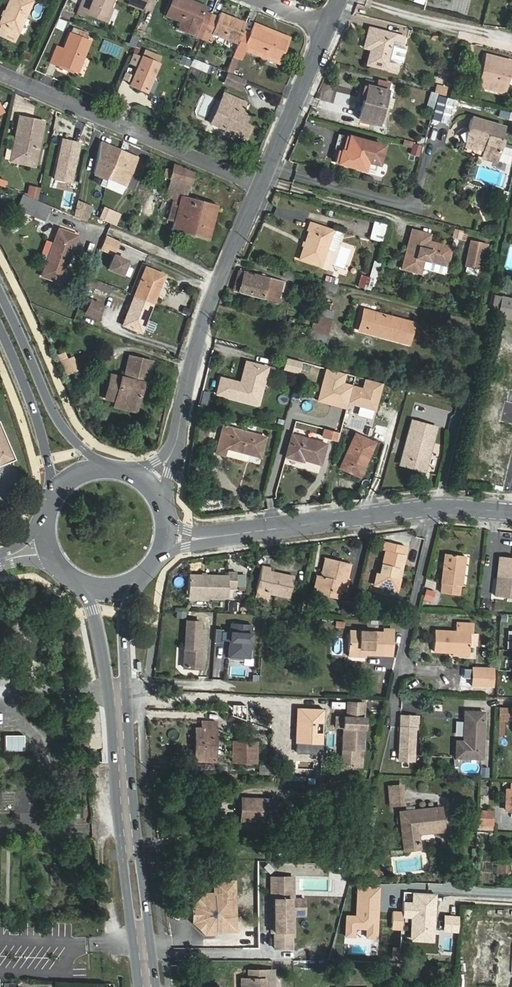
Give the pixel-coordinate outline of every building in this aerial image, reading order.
[(30,0),(10,0),(0,22),(0,25),(1,26),(0,28),(0,34),(14,41),(32,1),(30,0)] [(86,0),(82,0),(76,13),(84,17),(85,13),(105,21),(114,0),(90,0),(90,2),(86,0)] [(177,28),(201,38),(212,14),(205,11),(207,7),(189,0),(172,0),(167,14),(181,20),(177,28)] [(218,16),(212,14),(201,38),(210,41),(213,34),(238,44),(243,32),(247,23),(220,12),(218,16)] [(250,35),(243,32),(238,44),(233,55),(242,58),(246,47),(280,60),(288,40),(254,26),(250,35)] [(368,26),(364,42),(371,45),(366,65),(398,73),(400,64),(391,62),(396,43),(404,45),(405,36),(368,26)] [(50,62),(57,65),(58,63),(78,71),(91,40),(85,38),(88,32),(77,28),(74,34),(70,32),(63,49),(57,46),(50,62)] [(130,46),(137,47),(139,37),(132,35),(130,46)] [(147,91),(161,56),(145,49),(142,56),(138,67),(134,75),(131,83),(130,85),(147,91)] [(31,53),(24,50),(20,57),(28,60),(31,53)] [(142,56),(133,53),(128,63),(138,67),(142,56)] [(511,61),(487,55),(479,87),(504,93),(511,61)] [(180,64),(190,66),(192,58),(182,56),(180,64)] [(206,71),(208,64),(194,59),(191,65),(206,71)] [(134,75),(125,72),(122,79),(131,83),(134,75)] [(244,79),(228,72),(224,83),(240,89),(244,79)] [(368,85),(358,119),(379,125),(390,82),(378,79),(376,87),(368,85)] [(434,93),(446,95),(447,87),(436,84),(434,93)] [(408,104),(415,104),(415,112),(423,113),(425,89),(409,88),(408,104)] [(211,123),(246,138),(251,127),(244,124),(237,121),(240,114),(246,102),(224,92),(211,123)] [(434,109),(438,93),(430,92),(427,107),(434,109)] [(209,118),(215,98),(202,94),(196,114),(209,118)] [(446,122),(452,101),(440,98),(434,119),(446,122)] [(393,111),(403,113),(405,105),(396,102),(393,111)] [(240,114),(237,121),(244,124),(247,117),(240,114)] [(34,166),(44,121),(20,115),(16,132),(19,133),(17,146),(23,155),(21,163),(34,166)] [(504,126),(473,117),(469,131),(470,132),(466,148),(476,150),(477,148),(484,151),(482,158),(496,162),(503,140),(500,140),(504,126)] [(19,133),(16,132),(10,161),(21,163),(23,155),(17,146),(19,133)] [(350,136),(345,151),(342,150),(338,163),(365,170),(367,162),(379,165),(384,146),(350,136)] [(79,142),(62,139),(54,178),(71,182),(79,142)] [(113,147),(100,141),(94,173),(108,179),(108,177),(127,185),(138,158),(127,153),(126,155),(112,149),(113,147)] [(411,147),(410,155),(421,157),(423,143),(404,141),(403,146),(411,147)] [(163,177),(170,179),(166,195),(173,198),(168,218),(175,221),(173,229),(209,239),(218,205),(187,197),(194,172),(174,163),(172,169),(165,168),(163,177)] [(32,186),(28,197),(35,200),(38,189),(32,186)] [(44,221),(50,206),(35,200),(28,197),(22,194),(16,209),(44,221)] [(56,197),(54,204),(62,207),(64,200),(56,197)] [(92,207),(78,201),(75,216),(86,220),(92,207)] [(107,221),(112,210),(104,206),(99,218),(107,221)] [(371,239),(373,219),(360,218),(358,238),(371,239)] [(370,239),(383,242),(388,224),(375,221),(370,239)] [(311,223),(300,259),(321,266),(333,230),(311,223)] [(60,281),(77,236),(59,229),(42,275),(60,281)] [(461,240),(463,231),(455,229),(452,237),(461,240)] [(402,269),(421,273),(422,266),(424,260),(443,265),(447,266),(452,247),(429,241),(430,235),(412,230),(402,269)] [(89,246),(98,249),(102,238),(93,235),(89,246)] [(119,243),(106,237),(101,250),(113,256),(119,243)] [(466,264),(483,268),(488,245),(471,241),(466,264)] [(127,262),(113,257),(107,272),(122,277),(127,262)] [(424,260),(422,266),(441,271),(442,270),(443,265),(424,260)] [(146,267),(135,296),(153,303),(164,275),(146,267)] [(284,281),(239,270),(233,290),(281,303),(282,299),(280,299),(284,281)] [(88,277),(85,285),(109,295),(112,286),(88,277)] [(497,316),(502,296),(495,295),(491,315),(497,316)] [(141,332),(153,303),(135,296),(123,324),(141,332)] [(502,296),(497,316),(497,317),(511,320),(511,298),(502,296)] [(96,317),(101,305),(92,302),(87,313),(96,317)] [(335,312),(317,306),(308,338),(326,343),(335,312)] [(189,315),(191,309),(185,307),(183,313),(189,315)] [(409,344),(415,323),(364,309),(359,331),(409,344)] [(489,357),(500,359),(504,340),(493,337),(489,357)] [(78,370),(73,356),(59,362),(65,375),(78,370)] [(105,398),(137,405),(142,383),(146,384),(152,361),(129,356),(124,377),(111,374),(105,398)] [(302,362),(287,358),(284,370),(298,374),(302,362)] [(217,394),(258,405),(268,368),(249,362),(244,384),(222,378),(217,394)] [(327,369),(318,401),(346,409),(353,386),(343,383),(345,374),(327,369)] [(353,386),(348,403),(375,410),(382,384),(366,379),(363,389),(353,386)] [(0,422),(0,465),(16,458),(0,422)] [(436,428),(412,422),(401,463),(425,470),(436,428)] [(227,448),(259,457),(265,437),(224,427),(217,453),(225,455),(227,448)] [(286,457),(288,457),(304,462),(304,460),(321,464),(326,444),(292,434),(286,457)] [(360,477),(376,443),(356,434),(340,468),(360,477)] [(385,542),(383,550),(385,550),(380,574),(377,573),(374,586),(396,591),(404,553),(402,553),(404,546),(385,542)] [(466,556),(445,553),(441,593),(459,595),(461,586),(462,586),(466,556)] [(500,556),(495,596),(511,598),(511,558),(500,556)] [(321,576),(317,575),(313,593),(334,598),(336,590),(346,593),(350,578),(348,578),(351,564),(325,557),(321,576)] [(295,576),(270,571),(271,568),(262,566),(256,590),(290,598),(295,576)] [(229,575),(190,574),(189,597),(227,598),(228,589),(235,589),(236,572),(229,572),(229,575)] [(201,622),(187,621),(184,668),(203,669),(206,631),(201,630),(201,622)] [(231,623),(229,657),(250,658),(252,625),(231,623)] [(473,634),(474,624),(456,623),(456,631),(435,630),(434,652),(469,654),(470,646),(470,634),(473,634)] [(223,629),(216,629),(215,642),(223,643),(223,629)] [(366,654),(383,655),(383,649),(393,650),(394,629),(383,629),(383,632),(349,631),(348,656),(366,657),(366,654)] [(494,668),(473,668),(472,688),(492,689),(494,668)] [(61,700),(44,700),(44,711),(61,711),(61,700)] [(343,727),(342,749),(343,749),(342,766),(363,767),(365,718),(365,703),(349,702),(349,718),(336,717),(336,727),(343,727)] [(498,708),(498,721),(511,721),(511,708),(498,708)] [(465,711),(463,740),(463,741),(457,741),(456,758),(482,759),(484,713),(465,711)] [(402,715),(400,754),(414,755),(415,728),(418,728),(418,716),(402,715)] [(196,728),(195,761),(215,762),(216,722),(203,721),(202,728),(196,728)] [(88,748),(87,739),(80,740),(81,749),(88,748)] [(233,741),(232,762),(257,762),(258,742),(233,741)] [(401,784),(387,786),(389,805),(403,804),(401,784)] [(276,800),(242,798),(241,822),(251,822),(251,826),(275,827),(276,800)] [(400,812),(404,850),(420,848),(419,834),(444,831),(441,807),(400,812)] [(493,811),(478,810),(477,824),(492,824),(493,811)] [(385,875),(383,861),(372,862),(374,876),(385,875)] [(507,865),(496,864),(496,876),(507,876),(507,865)] [(291,879),(274,879),(274,943),(290,943),(291,915),(291,898),(291,879)] [(205,931),(237,931),(236,881),(216,881),(216,895),(204,895),(194,903),(195,924),(205,931)] [(346,936),(377,938),(378,911),(376,911),(376,905),(378,905),(379,888),(358,887),(357,916),(347,916),(346,936)] [(435,895),(411,894),(411,903),(402,902),(401,919),(408,919),(407,942),(432,943),(435,895)] [(304,898),(291,898),(291,915),(304,915),(304,898)] [(273,970),(249,970),(249,978),(241,977),(241,986),(273,986),(273,970)]
